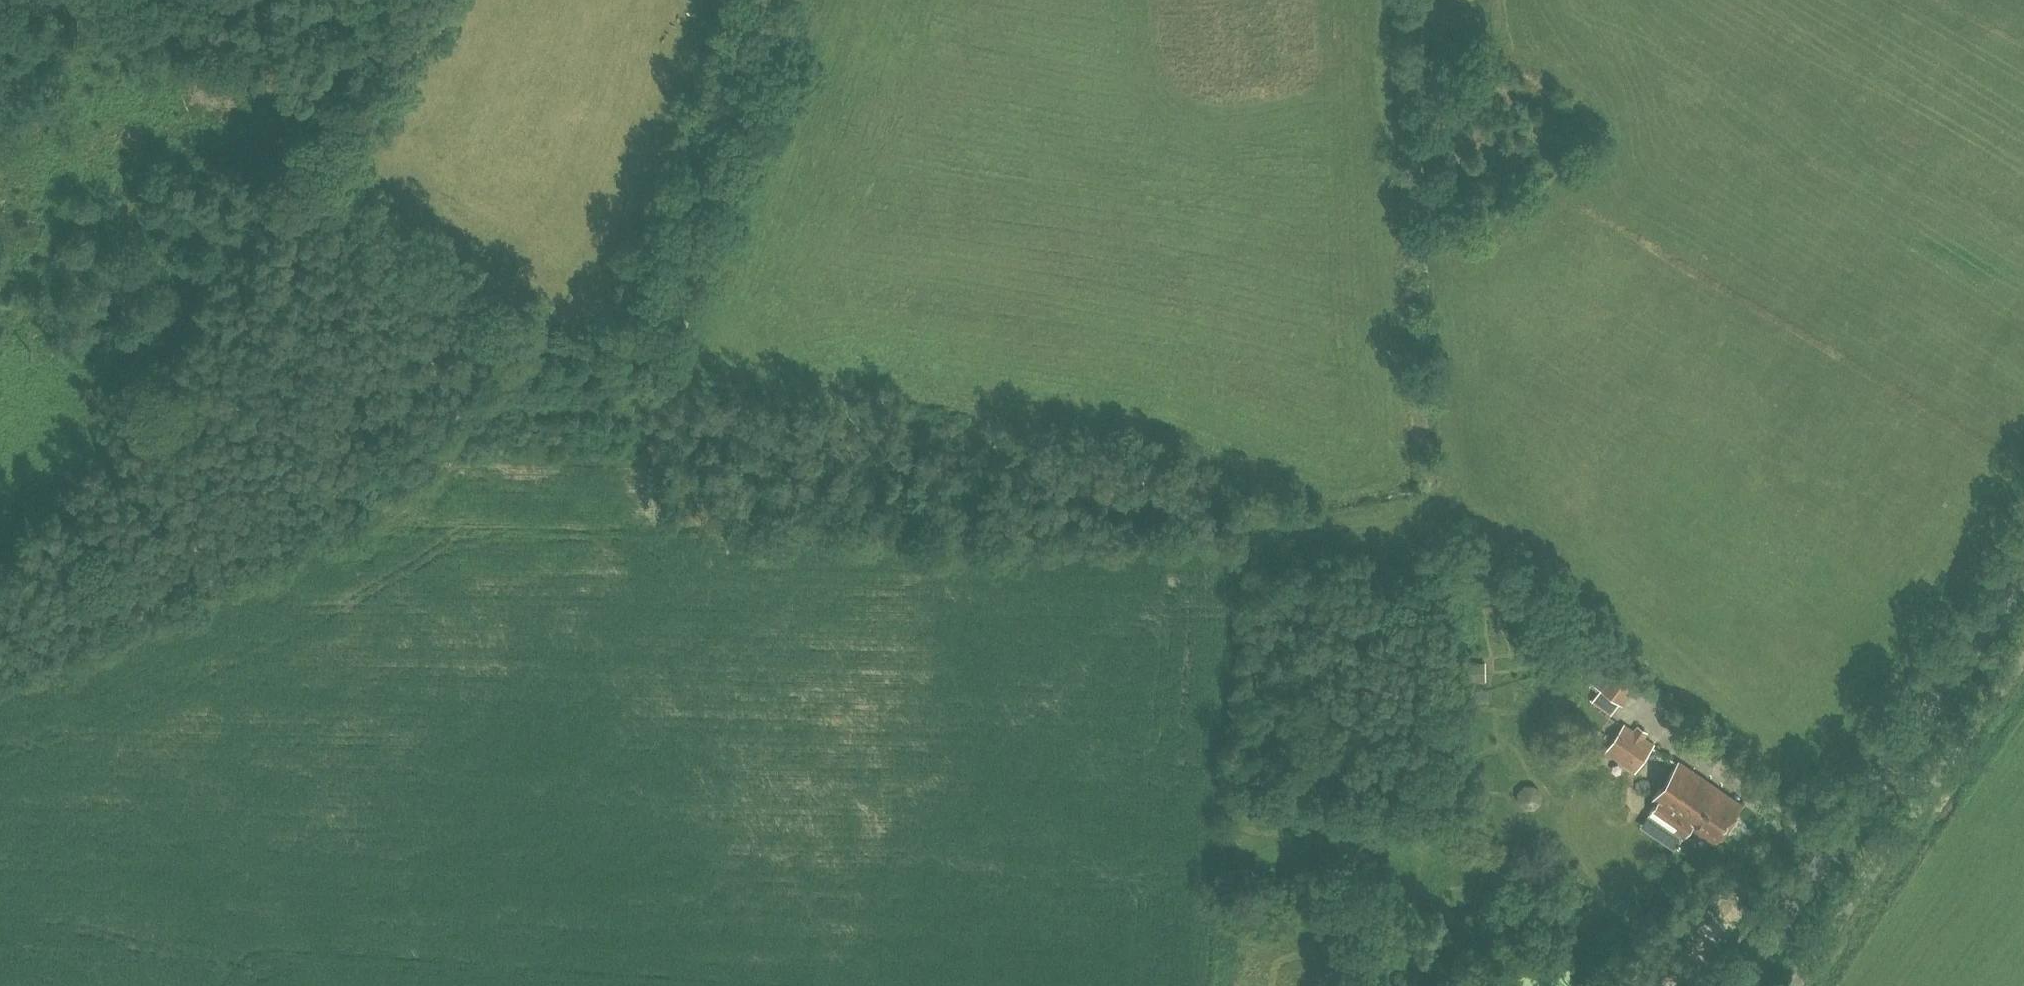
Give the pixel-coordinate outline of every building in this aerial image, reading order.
[(1601,688),(1598,693),(1592,701),(1610,714),(1620,701),(1622,702),(1640,678),(1601,649),(1582,674),(1601,688)] [(1486,661),(1485,661),(1463,661),(1463,681),(1487,680),(1486,661)] [(1606,752),(1635,772),(1655,746),(1625,725),(1606,752)] [(1648,812),(1683,836),(1690,824),(1717,842),(1743,805),(1679,762),(1652,802),(1654,804),(1648,812)]
